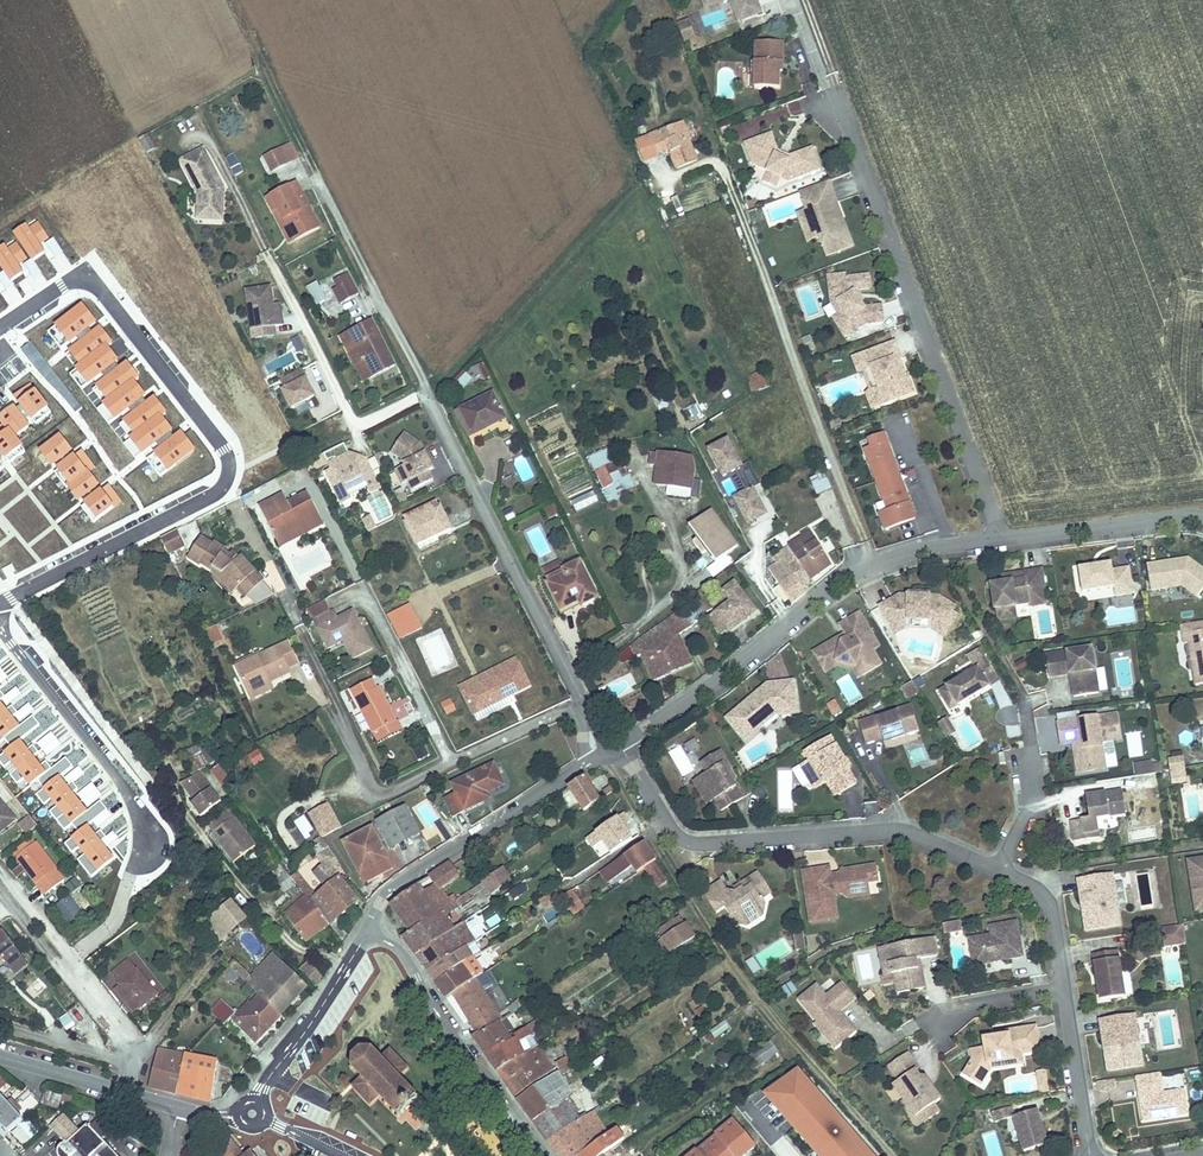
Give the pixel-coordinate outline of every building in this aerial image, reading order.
[(707,8),(729,0),(704,0),(707,8)] [(738,1),(736,0),(731,0),(740,22),(745,20),(738,1)] [(738,1),(745,20),(762,14),(757,0),(736,0),(738,1)] [(696,40),(689,22),(679,26),(686,44),(696,40)] [(785,64),(785,44),(757,43),(757,89),(781,89),(781,64),(785,64)] [(692,138),(686,122),(636,141),(645,161),(669,147),(678,167),(698,159),(690,139),(692,138)] [(150,135),(140,139),(145,153),(155,149),(150,135)] [(823,171),(816,153),(791,162),(777,155),(770,136),(747,145),(755,167),(791,183),(823,171)] [(299,158),(291,142),(264,156),(272,172),(299,158)] [(180,159),(198,194),(204,195),(204,210),(223,211),(225,187),(204,147),(180,159)] [(269,198),(275,210),(280,207),(296,238),(320,226),(298,182),(269,198)] [(823,239),(830,257),(857,247),(846,219),(842,221),(836,206),(840,204),(832,183),(815,189),(802,194),(809,211),(820,240),(823,239)] [(668,209),(676,206),(671,193),(663,197),(668,209)] [(204,195),(198,194),(198,195),(197,216),(223,217),(223,211),(204,210),(204,195)] [(840,204),(836,206),(842,221),(846,219),(840,204)] [(280,207),(275,210),(291,241),(296,238),(280,207)] [(809,211),(801,214),(812,243),(820,240),(809,211)] [(29,227),(19,234),(34,258),(45,252),(39,243),(48,237),(39,224),(30,230),(29,227)] [(56,239),(48,244),(56,256),(64,251),(56,239)] [(0,251),(0,252),(15,275),(25,269),(20,260),(29,255),(20,241),(11,247),(10,245),(0,251)] [(36,259),(28,264),(36,277),(44,272),(36,259)] [(831,275),(841,274),(841,270),(823,272),(825,299),(832,312),(839,307),(833,297),(831,275)] [(852,287),(853,286),(866,285),(864,271),(841,274),(831,275),(833,297),(839,307),(832,312),(829,314),(842,333),(862,320),(879,318),(877,301),(859,304),(856,298),(850,288),(852,287)] [(0,276),(0,278),(7,289),(15,284),(7,272),(0,276)] [(359,293),(350,275),(337,282),(341,290),(346,300),(359,293)] [(319,279),(307,285),(319,313),(332,308),(319,279)] [(246,289),(252,329),(275,326),(284,325),(283,316),(275,317),(273,304),(271,285),(246,289)] [(857,287),(850,288),(856,298),(863,297),(857,287)] [(346,300),(341,290),(336,292),(342,302),(346,300)] [(281,303),(273,304),(275,317),(283,316),(281,303)] [(85,307),(51,330),(62,346),(72,339),(77,347),(68,353),(79,368),(73,372),(84,388),(95,380),(110,401),(99,408),(110,423),(122,414),(127,420),(122,424),(132,438),(127,442),(139,460),(147,454),(162,474),(196,450),(184,432),(176,439),(170,431),(173,429),(163,416),(168,413),(157,397),(148,404),(142,396),(145,394),(135,380),(139,377),(129,363),(121,369),(116,362),(118,360),(108,346),(113,342),(103,328),(95,334),(89,326),(96,321),(85,307)] [(342,336),(349,350),(355,347),(372,377),(383,371),(395,365),(372,320),(358,327),(350,332),(342,336)] [(275,326),(252,329),(253,339),(276,336),(275,326)] [(294,338),(296,352),(304,351),(302,336),(294,338)] [(891,340),(854,354),(859,367),(867,367),(874,388),(868,392),(873,405),(910,391),(903,373),(896,376),(890,360),(897,357),(891,340)] [(355,347),(349,350),(365,380),(372,377),(355,347)] [(859,367),(854,354),(850,355),(856,371),(862,371),(868,387),(863,391),(869,406),(873,405),(868,392),(874,388),(867,367),(859,367)] [(903,373),(897,357),(890,360),(896,376),(903,373)] [(471,367),(474,382),(488,379),(485,364),(471,367)] [(751,393),(769,386),(763,370),(745,377),(751,393)] [(282,391),(291,409),(295,406),(299,413),(307,408),(304,402),(315,396),(302,371),(281,382),(285,390),(282,391)] [(451,383),(459,391),(472,379),(464,371),(451,383)] [(6,454),(12,461),(26,450),(15,436),(29,425),(25,420),(32,415),(37,422),(52,411),(37,391),(22,402),(26,408),(19,413),(15,407),(7,413),(11,419),(6,424),(11,431),(0,439),(0,447),(0,448),(0,458),(6,454)] [(462,409),(462,410),(475,433),(506,417),(494,393),(462,409)] [(433,468),(421,442),(405,432),(392,451),(402,458),(412,477),(408,479),(412,489),(433,479),(429,470),(433,468)] [(865,449),(889,510),(880,514),(886,529),(916,518),(884,433),(869,439),(872,446),(865,449)] [(84,506),(95,521),(123,500),(112,485),(99,495),(94,489),(100,485),(93,475),(87,479),(83,474),(95,466),(84,450),(73,459),(69,453),(73,450),(62,435),(43,449),(54,465),(58,462),(63,468),(58,471),(68,485),(71,483),(82,499),(86,495),(91,501),(84,506)] [(744,466),(730,440),(712,449),(725,476),(744,466)] [(344,443),(323,454),(329,464),(333,462),(337,472),(328,477),(342,504),(352,499),(348,491),(365,483),(371,493),(381,488),(366,458),(359,461),(351,457),(344,443)] [(607,502),(634,490),(615,445),(587,456),(607,502)] [(661,453),(656,483),(692,487),(694,468),(689,456),(661,453)] [(729,496),(731,495),(746,528),(774,514),(753,467),(722,482),(729,496)] [(809,478),(815,496),(831,489),(825,472),(809,478)] [(575,512),(598,503),(593,491),(570,499),(575,512)] [(308,493),(288,503),(292,512),(312,502),(308,493)] [(259,506),(276,538),(299,526),(303,534),(323,523),(312,502),(292,512),(288,503),(283,494),(259,506)] [(556,499),(544,507),(548,515),(560,508),(556,499)] [(407,522),(418,545),(436,536),(450,529),(437,501),(416,511),(419,516),(407,522)] [(712,510),(690,525),(700,539),(695,542),(703,553),(708,550),(716,561),(738,546),(712,510)] [(376,527),(371,516),(365,518),(371,530),(376,527)] [(299,526),(276,538),(280,546),(303,534),(299,526)] [(177,531),(162,538),(169,552),(184,545),(177,531)] [(788,546),(789,547),(811,580),(832,565),(811,531),(788,546)] [(199,539),(187,558),(201,566),(202,565),(212,571),(213,569),(219,573),(226,580),(235,589),(238,587),(247,596),(262,581),(238,556),(238,557),(231,553),(227,558),(219,554),(222,550),(211,543),(209,547),(204,544),(205,542),(199,539)] [(769,568),(794,604),(807,593),(803,587),(807,585),(812,582),(811,580),(789,547),(788,546),(772,556),(777,563),(769,568)] [(1182,560),(1150,565),(1153,590),(1184,586),(1199,597),(1202,593),(1202,568),(1190,559),(1188,562),(1182,563),(1182,560)] [(1112,563),(1080,568),(1084,592),(1115,587),(1133,585),(1130,567),(1113,570),(1112,563)] [(581,564),(549,579),(563,608),(580,599),(583,605),(598,598),(581,564)] [(1048,603),(1043,569),(1011,574),(1012,581),(1004,582),(992,584),(996,608),(998,608),(1015,605),(1030,603),(1031,606),(1048,603)] [(1011,574),(1003,575),(1004,582),(1012,581),(1011,574)] [(733,599),(712,615),(722,628),(728,623),(733,628),(759,608),(738,580),(727,588),(733,599)] [(696,593),(706,613),(713,609),(709,600),(713,597),(705,585),(704,587),(696,593)] [(1133,585),(1115,587),(1116,596),(1135,593),(1133,585)] [(880,606),(892,626),(904,620),(935,621),(944,627),(953,612),(957,607),(939,596),(930,596),(908,595),(900,595),(880,606)] [(320,616),(330,611),(325,602),(306,613),(311,621),(314,619),(320,616)] [(410,603),(389,614),(402,638),(423,628),(410,603)] [(1015,605),(998,608),(999,620),(1016,617),(1015,605)] [(333,609),(330,611),(320,616),(314,619),(326,642),(340,634),(343,640),(353,659),(373,648),(356,617),(352,619),(348,612),(338,618),(333,609)] [(356,617),(353,610),(348,612),(352,619),(356,617)] [(679,610),(618,656),(622,663),(642,652),(654,680),(692,662),(678,635),(693,626),(679,610)] [(904,620),(892,626),(896,634),(907,628),(931,628),(945,637),(958,615),(953,612),(944,627),(935,621),(904,620)] [(875,650),(868,638),(874,634),(862,613),(841,625),(846,634),(848,637),(843,640),(841,637),(816,652),(825,667),(840,658),(858,663),(866,675),(883,664),(875,650)] [(1182,625),(1184,643),(1189,643),(1196,685),(1202,684),(1202,621),(1182,625)] [(215,648),(226,642),(218,627),(207,633),(215,648)] [(329,648),(343,640),(340,634),(326,642),(329,648)] [(882,647),(874,634),(868,638),(875,650),(882,647)] [(236,666),(248,691),(269,681),(289,671),(287,667),(297,661),(287,642),(257,656),(236,666)] [(1095,649),(1049,656),(1052,678),(1073,675),(1077,674),(1077,679),(1074,680),(1076,698),(1101,694),(1095,649)] [(840,658),(825,667),(827,672),(841,665),(854,668),(860,678),(866,675),(858,663),(840,658)] [(991,662),(942,691),(948,703),(956,699),(960,706),(1002,681),(991,662)] [(465,691),(475,713),(512,694),(530,685),(519,664),(505,671),(489,679),(465,691)] [(1048,687),(1046,673),(1026,675),(1028,689),(1048,687)] [(384,708),(387,707),(377,687),(375,688),(371,680),(350,689),(372,734),(392,723),(384,708)] [(269,681),(248,691),(251,697),(272,687),(269,681)] [(794,681),(770,684),(771,693),(762,701),(757,695),(729,718),(746,739),(780,711),(784,714),(799,712),(794,681)] [(915,681),(903,688),(909,698),(920,691),(915,681)] [(770,684),(757,695),(762,701),(771,693),(770,684)] [(93,876),(116,858),(102,841),(109,836),(104,829),(97,835),(89,825),(110,809),(103,800),(88,811),(74,793),(80,788),(75,780),(68,786),(61,777),(75,766),(68,757),(54,768),(48,761),(42,765),(35,756),(40,751),(35,745),(29,749),(22,740),(42,724),(35,715),(21,726),(14,717),(20,712),(15,705),(8,710),(1,701),(7,696),(1,688),(0,689),(0,743),(5,739),(12,748),(0,757),(0,760),(6,767),(13,761),(19,768),(12,774),(19,783),(25,778),(31,785),(37,780),(45,789),(38,794),(46,803),(52,798),(59,806),(52,811),(66,829),(73,823),(80,832),(67,843),(74,852),(81,846),(86,853),(79,859),(93,876)] [(1144,703),(1142,691),(1127,693),(1129,705),(1144,703)] [(451,697),(440,701),(445,714),(456,710),(451,697)] [(891,732),(893,740),(907,735),(906,734),(920,729),(913,706),(898,711),(898,713),(879,719),(879,717),(861,722),(867,742),(885,737),(884,734),(891,732)] [(395,722),(387,707),(384,708),(392,723),(395,722)] [(1008,737),(1020,736),(1017,707),(997,709),(998,723),(1007,723),(1008,737)] [(1118,716),(1061,725),(1064,745),(1080,743),(1081,750),(1076,751),(1080,774),(1108,770),(1104,743),(1122,740),(1118,716)] [(958,732),(950,718),(940,724),(948,738),(958,732)] [(891,732),(884,734),(885,737),(887,741),(893,740),(891,732)] [(849,769),(846,763),(846,760),(832,736),(806,752),(811,760),(818,773),(816,775),(815,778),(819,784),(822,785),(828,782),(836,796),(858,783),(849,769)] [(411,746),(418,761),(430,755),(423,741),(411,746)] [(190,769),(193,774),(208,765),(211,763),(207,756),(210,754),(206,747),(184,761),(189,768),(190,769)] [(708,773),(700,778),(707,791),(710,789),(716,799),(723,811),(744,798),(734,781),(731,776),(736,774),(721,750),(702,762),(708,773)] [(1168,759),(1172,784),(1187,782),(1183,757),(1168,759)] [(818,773),(811,760),(802,765),(815,789),(822,785),(819,784),(815,778),(816,775),(818,773)] [(1150,761),(1142,762),(1144,774),(1161,772),(1159,764),(1151,765),(1150,761)] [(1135,764),(1137,775),(1144,774),(1142,762),(1135,764)] [(221,788),(232,781),(221,764),(210,771),(221,788)] [(457,793),(445,799),(453,816),(482,802),(480,796),(489,793),(504,786),(494,765),(453,784),(457,793)] [(196,800),(192,803),(203,817),(223,801),(201,774),(182,783),(196,800)] [(584,776),(567,787),(583,811),(600,799),(584,776)] [(707,791),(700,778),(694,781),(708,804),(716,799),(710,789),(707,791)] [(1101,796),(1088,798),(1091,820),(1073,823),(1076,843),(1101,839),(1100,831),(1120,828),(1118,817),(1127,815),(1124,792),(1105,795),(1106,797),(1102,798),(1101,796)] [(480,796),(482,802),(491,798),(489,793),(480,796)] [(16,819),(0,800),(0,832),(16,819)] [(319,838),(341,830),(331,802),(309,810),(319,838)] [(377,821),(390,848),(419,834),(405,807),(377,821)] [(258,843),(229,809),(210,825),(239,859),(258,843)] [(26,835),(38,826),(30,815),(18,825),(26,835)] [(303,815),(294,823),(306,836),(315,829),(303,815)] [(440,822),(434,827),(446,841),(452,835),(440,822)] [(360,858),(369,870),(389,860),(373,828),(345,843),(355,862),(360,858)] [(328,849),(320,837),(314,841),(318,845),(322,852),(328,849)] [(22,845),(14,852),(46,894),(65,880),(37,842),(26,850),(22,845)] [(643,843),(600,871),(608,883),(632,866),(636,873),(645,867),(654,861),(655,860),(646,847),(643,843)] [(312,849),(322,863),(324,866),(334,857),(328,849),(322,852),(318,845),(312,849)] [(298,873),(291,878),(328,925),(329,925),(359,902),(338,875),(342,871),(334,857),(324,866),(315,873),(326,887),(316,896),(298,873)] [(361,874),(369,870),(360,858),(355,862),(361,874)] [(1194,898),(1202,896),(1202,900),(1202,858),(1187,861),(1194,898)] [(667,879),(654,861),(645,867),(658,885),(667,879)] [(456,872),(449,864),(429,878),(437,890),(461,874),(458,870),(456,872)] [(832,876),(830,868),(804,872),(808,895),(814,894),(815,903),(809,904),(811,917),(822,915),(823,920),(838,917),(834,896),(834,891),(843,890),(844,894),(849,898),(870,894),(868,882),(867,875),(877,873),(876,866),(843,871),(841,875),(841,878),(832,879),(832,876)] [(508,883),(499,869),(482,881),(491,894),(508,883)] [(772,892),(760,873),(741,884),(743,888),(737,892),(731,896),(722,882),(705,893),(717,913),(725,908),(731,916),(735,913),(740,914),(744,922),(756,914),(763,917),(766,903),(763,898),(772,892)] [(877,873),(867,875),(868,882),(878,881),(877,873)] [(86,884),(80,876),(66,887),(72,895),(86,884)] [(1113,876),(1079,882),(1081,894),(1087,893),(1089,908),(1084,909),(1087,932),(1121,927),(1113,876)] [(437,890),(429,878),(419,885),(435,908),(445,901),(437,890)] [(91,891),(86,884),(72,895),(72,897),(58,907),(69,922),(83,911),(76,903),(91,891)] [(513,900),(528,891),(524,884),(508,892),(513,900)] [(435,908),(419,885),(391,905),(392,907),(410,933),(449,907),(445,901),(435,908)] [(208,899),(218,911),(231,899),(221,887),(208,899)] [(572,888),(560,896),(572,915),(584,908),(572,888)] [(1081,894),(1084,909),(1089,908),(1087,893),(1081,894)] [(416,957),(452,931),(443,919),(450,913),(454,911),(471,900),(467,894),(449,907),(410,933),(402,939),(414,954),(416,957)] [(538,899),(542,910),(555,905),(551,894),(538,899)] [(295,905),(300,901),(296,895),(290,900),(295,905)] [(328,925),(305,896),(300,901),(295,905),(284,915),(306,942),(328,925)] [(1194,898),(1196,911),(1202,910),(1202,900),(1202,896),(1194,898)] [(231,899),(218,911),(233,929),(246,918),(247,917),(231,899)] [(233,929),(218,911),(205,922),(220,940),(233,929)] [(744,922),(740,914),(735,913),(731,916),(737,926),(744,922)] [(756,914),(744,922),(747,926),(763,917),(756,914)] [(663,938),(686,924),(681,917),(659,931),(663,938)] [(960,920),(942,924),(944,934),(962,931),(960,920)] [(1024,958),(1018,923),(991,928),(992,936),(993,940),(988,947),(971,950),(974,966),(997,963),(997,959),(1004,958),(1005,961),(1024,958)] [(467,931),(463,924),(452,931),(416,957),(424,967),(428,973),(464,949),(457,939),(462,935),(467,931)] [(695,938),(686,924),(663,938),(656,943),(666,958),(667,956),(673,953),(683,946),(695,938)] [(1164,946),(1186,944),(1184,924),(1162,927),(1164,946)] [(3,955),(14,971),(26,962),(0,927),(0,958),(3,955)] [(476,933),(471,936),(466,940),(470,946),(475,942),(487,934),(484,928),(476,933)] [(471,936),(467,931),(462,935),(457,939),(464,949),(470,946),(466,940),(471,936)] [(795,950),(805,949),(804,934),(794,935),(795,950)] [(993,940),(992,936),(970,940),(971,950),(988,947),(993,940)] [(701,946),(695,938),(683,946),(689,954),(701,946)] [(939,957),(935,938),(901,944),(903,953),(881,957),(885,976),(894,974),(898,994),(926,989),(922,969),(918,969),(917,961),(920,960),(939,957)] [(470,946),(464,949),(428,973),(434,982),(435,984),(462,966),(459,962),(480,948),(475,942),(470,946)] [(901,944),(880,948),(881,957),(903,953),(901,944)] [(689,954),(683,946),(673,953),(679,961),(689,954)] [(261,996),(281,1015),(307,985),(272,952),(259,966),(261,968),(248,983),(261,996)] [(673,953),(667,956),(673,965),(679,961),(673,953)] [(1101,1002),(1125,999),(1119,953),(1094,956),(1101,1002)] [(136,955),(106,978),(133,1013),(163,989),(136,955)] [(224,960),(230,966),(236,961),(229,955),(224,960)] [(753,957),(745,962),(752,975),(761,971),(753,957)] [(698,960),(691,964),(694,969),(702,964),(698,960)] [(230,966),(231,967),(245,981),(251,975),(236,961),(230,966)] [(301,970),(316,987),(320,980),(322,978),(309,964),(301,970)] [(469,975),(462,966),(435,984),(444,996),(446,999),(453,995),(474,982),(471,978),(473,976),(471,973),(469,975)] [(216,967),(209,974),(215,980),(222,973),(216,967)] [(475,981),(474,982),(453,995),(457,1001),(477,1034),(479,1033),(480,1035),(499,1023),(501,1022),(475,981)] [(787,996),(796,991),(791,982),(782,987),(787,996)] [(854,999),(842,984),(826,997),(817,986),(799,1000),(818,1023),(816,1025),(832,1044),(843,1035),(841,1032),(849,1025),(841,1015),(838,1017),(836,1014),(839,1012),(854,999)] [(255,1042),(281,1015),(261,996),(251,1008),(248,1005),(238,1015),(237,1016),(239,1018),(234,1023),(251,1039),(255,1042)] [(210,1012),(224,1026),(231,1019),(236,1013),(222,999),(210,1012)] [(513,1013),(523,1007),(519,1001),(509,1008),(513,1013)] [(702,1006),(695,1010),(703,1021),(709,1017),(702,1006)] [(74,1011),(60,1016),(65,1031),(79,1026),(74,1011)] [(236,1013),(231,1019),(234,1023),(239,1018),(237,1016),(238,1015),(236,1013)] [(1134,1017),(1101,1023),(1102,1035),(1108,1034),(1111,1049),(1105,1050),(1108,1073),(1142,1068),(1134,1017)] [(502,1022),(501,1022),(499,1023),(511,1041),(515,1039),(514,1037),(516,1035),(505,1020),(502,1022)] [(532,1025),(536,1030),(542,1027),(538,1021),(532,1025)] [(714,1038),(730,1029),(725,1021),(709,1030),(714,1038)] [(477,1034),(473,1037),(482,1051),(485,1055),(511,1041),(499,1023),(480,1035),(479,1033),(477,1034)] [(511,1041),(485,1055),(487,1058),(497,1071),(523,1056),(518,1046),(530,1038),(529,1035),(536,1030),(532,1025),(516,1035),(514,1037),(515,1039),(511,1041)] [(854,1032),(849,1025),(841,1032),(843,1035),(832,1044),(835,1047),(854,1032)] [(1040,1053),(1036,1028),(1008,1032),(1008,1037),(984,1041),(985,1050),(971,1052),(973,1061),(964,1075),(978,1084),(988,1068),(988,1065),(1012,1062),(1011,1052),(1020,1051),(1020,1055),(1040,1053)] [(97,1047),(108,1042),(103,1033),(92,1038),(97,1047)] [(1102,1035),(1105,1050),(1111,1049),(1108,1034),(1102,1035)] [(523,1056),(497,1071),(506,1083),(544,1059),(541,1054),(551,1047),(547,1040),(523,1056)] [(772,1040),(746,1059),(754,1069),(779,1051),(772,1040)] [(402,1114),(405,1111),(415,1101),(417,1100),(418,1101),(419,1099),(418,1098),(421,1095),(419,1094),(417,1096),(414,1093),(416,1091),(415,1089),(412,1091),(406,1085),(408,1083),(406,1080),(404,1083),(399,1077),(408,1068),(391,1050),(381,1059),(373,1051),(375,1048),(373,1046),(370,1050),(363,1049),(362,1046),(359,1047),(360,1051),(358,1053),(355,1056),(351,1055),(350,1058),(354,1059),(354,1067),(350,1068),(351,1070),(355,1069),(363,1077),(354,1086),(371,1104),(380,1095),(386,1100),(383,1103),(385,1104),(388,1102),(393,1108),(391,1110),(393,1112),(396,1110),(399,1113),(396,1115),(398,1117),(400,1115),(401,1116),(403,1115),(402,1114)] [(164,1089),(164,1091),(211,1102),(217,1060),(158,1050),(150,1086),(164,1089)] [(1020,1055),(1020,1051),(1011,1052),(1012,1062),(988,1065),(988,1068),(978,1084),(981,1086),(991,1069),(1022,1065),(1020,1055)] [(556,1062),(560,1068),(574,1059),(575,1057),(571,1052),(556,1062)] [(918,1069),(908,1053),(888,1067),(898,1082),(893,1086),(904,1102),(915,1118),(923,1113),(929,1121),(939,1114),(933,1105),(940,1100),(930,1086),(927,1089),(923,1084),(923,1078),(920,1078),(915,1071),(918,1069)] [(544,1059),(506,1083),(513,1094),(516,1097),(556,1070),(550,1062),(547,1064),(544,1059)] [(574,1059),(560,1068),(564,1074),(577,1064),(574,1059)] [(798,1068),(763,1094),(817,1155),(872,1155),(798,1068)] [(558,1073),(518,1100),(550,1142),(582,1121),(577,1114),(578,1113),(573,1106),(578,1103),(568,1088),(558,1073)] [(1048,1094),(1045,1073),(1038,1074),(1041,1095),(1048,1094)] [(1163,1095),(1160,1075),(1137,1078),(1138,1092),(1144,1091),(1145,1098),(1139,1099),(1141,1110),(1147,1110),(1148,1122),(1152,1121),(1163,1119),(1165,1116),(1168,1118),(1177,1117),(1187,1116),(1184,1092),(1163,1095)] [(580,1079),(568,1088),(578,1103),(573,1106),(578,1113),(577,1114),(582,1121),(594,1112),(601,1108),(580,1079)] [(3,1138),(9,1133),(23,1119),(19,1115),(24,1110),(27,1100),(24,1097),(15,1087),(4,1098),(0,1094),(0,1134),(3,1138)] [(915,1118),(904,1102),(901,1103),(918,1128),(929,1121),(923,1113),(915,1118)] [(1014,1118),(1011,1108),(992,1113),(995,1123),(1014,1118)] [(550,1142),(559,1154),(561,1155),(582,1155),(611,1135),(602,1123),(594,1129),(590,1124),(595,1120),(594,1119),(597,1116),(594,1112),(582,1121),(550,1142)] [(1024,1153),(1047,1147),(1037,1112),(1014,1118),(1024,1153)] [(756,1148),(732,1118),(685,1155),(746,1155),(756,1148)] [(88,1125),(66,1145),(64,1144),(62,1145),(60,1147),(58,1151),(58,1153),(59,1155),(117,1155),(88,1125)] [(582,1155),(607,1155),(611,1153),(622,1145),(626,1142),(617,1131),(611,1135),(582,1155)] [(230,1149),(236,1144),(229,1136),(224,1141),(230,1149)] [(777,1155),(801,1155),(781,1137),(770,1149),(777,1155)] [(243,1153),(236,1144),(230,1149),(224,1141),(217,1146),(225,1155),(246,1155),(243,1153)] [(611,1153),(614,1155),(624,1155),(623,1154),(627,1151),(622,1145),(611,1153)]
